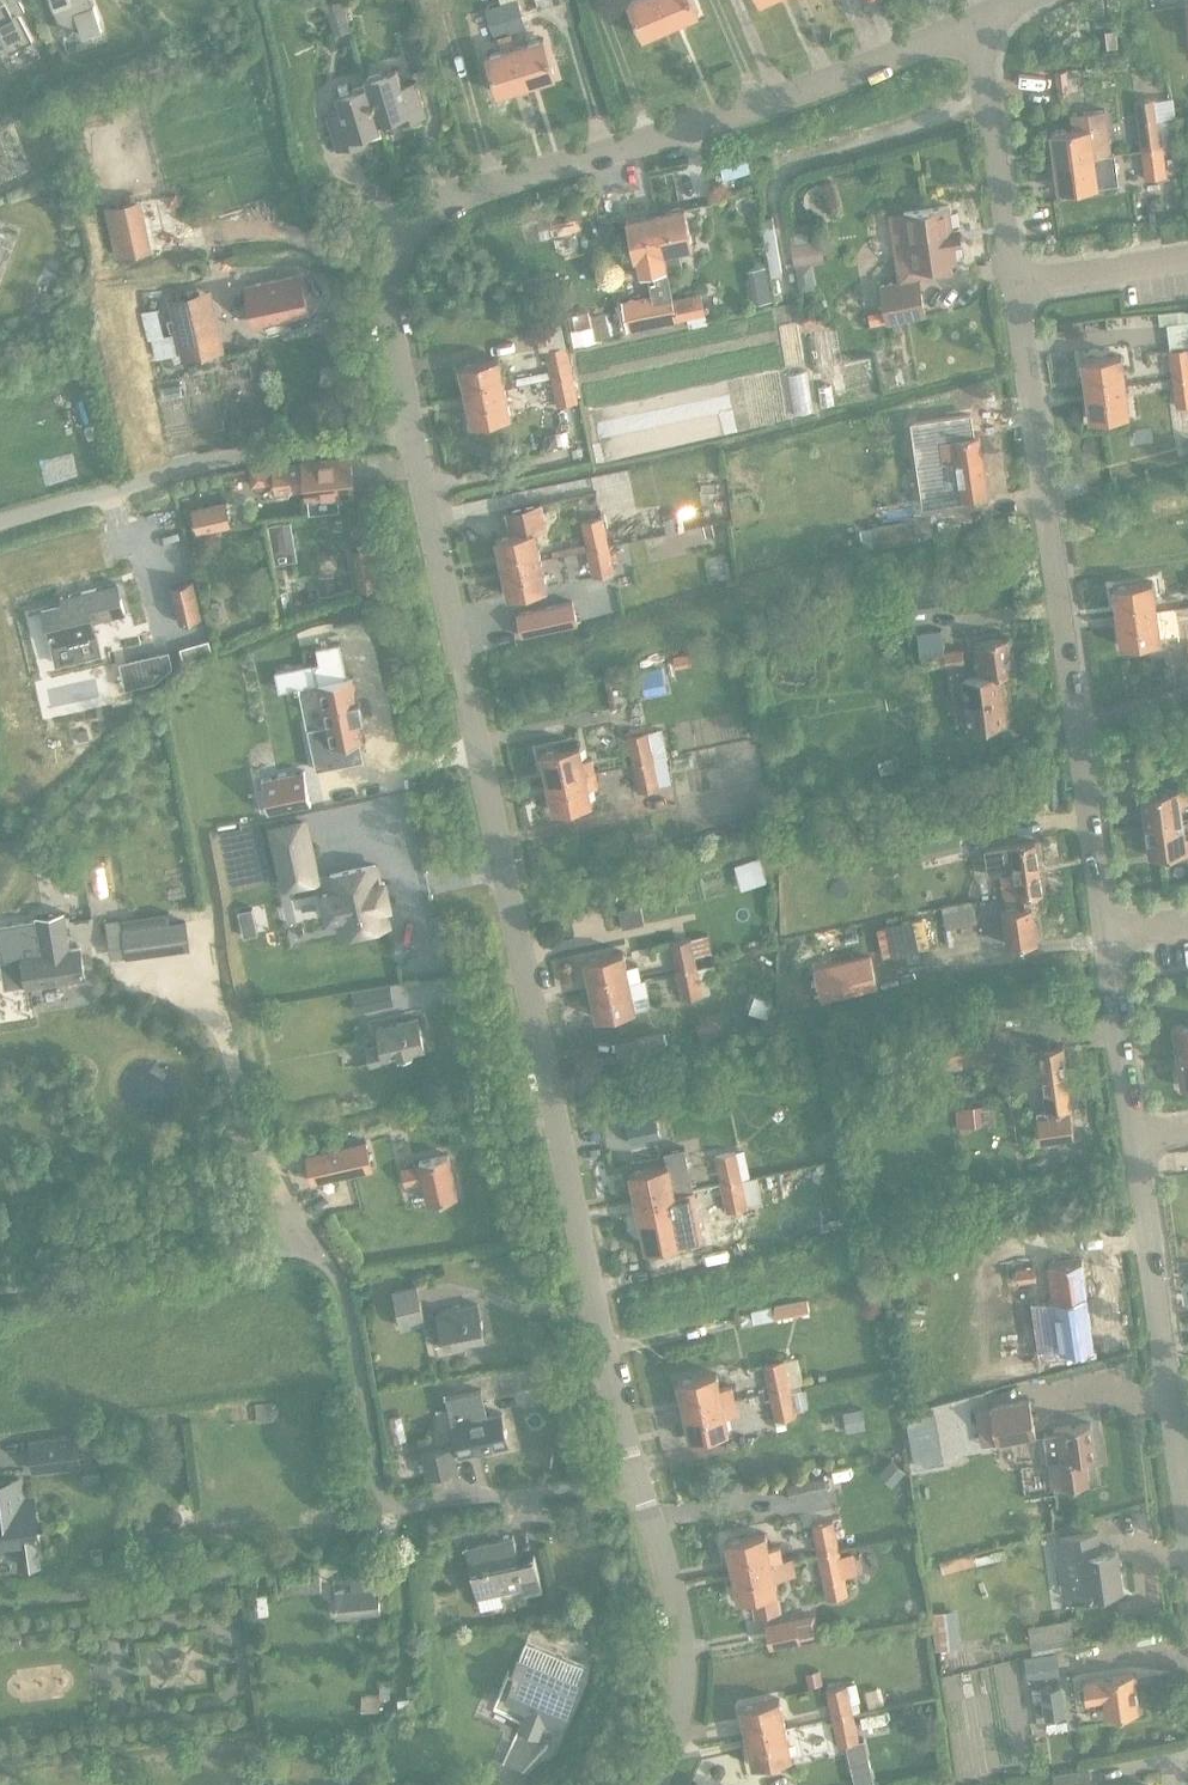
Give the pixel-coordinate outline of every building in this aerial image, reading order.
[(6,51),(30,38),(16,11),(22,8),(18,0),(0,0),(0,40),(6,51)] [(61,29),(79,23),(83,34),(102,27),(92,0),(51,0),(61,29)] [(342,0),(337,0),(326,4),(334,33),(350,28),(342,0)] [(490,23),(521,14),(517,0),(510,0),(485,7),(490,23)] [(659,0),(626,0),(642,37),(670,25),(659,0)] [(670,25),(698,13),(692,0),(659,0),(670,25)] [(521,14),(490,23),(493,37),(497,36),(501,49),(485,53),(496,92),(525,83),(514,45),(510,32),(526,27),(521,14)] [(1103,29),(1105,47),(1116,46),(1114,28),(1103,29)] [(542,37),(514,45),(525,83),(553,75),(542,37)] [(363,77),(366,84),(377,120),(394,115),(396,121),(425,113),(415,78),(400,83),(395,67),(363,77)] [(1065,67),(1055,68),(1058,92),(1067,91),(1065,67)] [(377,120),(366,84),(335,94),(339,111),(325,115),(335,147),(363,139),(380,134),(378,127),(379,127),(377,120)] [(1140,148),(1163,145),(1173,143),(1169,116),(1159,117),(1156,96),(1134,99),(1140,148)] [(1049,131),(1053,160),(1109,153),(1103,108),(1070,113),(1070,114),(1072,127),(1049,131)] [(1163,145),(1140,148),(1144,177),(1167,174),(1163,145)] [(1109,153),(1053,160),(1057,190),(1097,184),(1118,181),(1114,152),(1109,153)] [(138,200),(105,207),(116,257),(149,249),(138,200)] [(684,206),(655,212),(663,252),(662,252),(665,266),(682,263),(679,248),(692,246),(684,206)] [(946,207),(902,213),(907,247),(909,266),(926,264),(927,275),(951,272),(950,261),(954,260),(946,207)] [(655,212),(625,218),(633,258),(637,257),(641,277),(648,275),(666,271),(662,252),(663,252),(655,212)] [(773,215),(761,217),(771,275),(782,273),(773,215)] [(610,221),(597,224),(600,242),(614,239),(610,221)] [(805,240),(790,242),(793,264),(808,261),(805,240)] [(652,295),(622,301),(627,329),(649,325),(677,319),(672,296),(671,297),(666,271),(648,275),(652,295)] [(246,286),(254,323),(307,312),(299,274),(246,286)] [(882,308),(868,311),(870,324),(883,321),(883,319),(922,314),(917,276),(878,282),(882,308)] [(768,285),(752,288),(755,301),(771,298),(768,285)] [(171,299),(184,356),(221,348),(208,290),(171,299)] [(672,296),(677,319),(687,317),(689,326),(707,322),(700,291),(672,296)] [(1160,312),(1161,325),(1187,321),(1187,310),(1186,310),(1185,308),(1160,312)] [(823,314),(804,316),(805,325),(824,323),(823,314)] [(545,348),(551,376),(572,372),(561,321),(560,318),(549,320),(549,321),(535,324),(539,349),(545,348)] [(162,337),(152,339),(156,358),(178,353),(174,334),(162,337)] [(1172,373),(1187,371),(1187,346),(1168,349),(1172,373)] [(1081,358),(1084,388),(1125,381),(1121,353),(1081,358)] [(458,365),(464,396),(504,386),(512,385),(510,374),(502,376),(498,357),(458,365)] [(1172,373),(1176,405),(1187,403),(1187,371),(1172,373)] [(572,372),(551,376),(557,404),(578,399),(572,372)] [(1125,381),(1084,388),(1088,417),(1128,411),(1125,381)] [(504,386),(464,396),(471,423),(511,415),(504,386)] [(549,433),(544,441),(545,448),(568,443),(565,430),(549,433)] [(943,477),(900,483),(903,501),(915,501),(914,495),(928,494),(929,504),(949,501),(946,483),(957,481),(960,498),(986,494),(977,431),(937,437),(942,473),(943,477)] [(349,456),(301,462),(304,490),(304,495),(333,492),(333,496),(353,494),(349,456)] [(918,456),(909,457),(911,473),(921,472),(918,456)] [(304,490),(301,462),(250,467),(252,484),(273,481),(275,493),(278,496),(288,496),(290,491),(304,490)] [(192,507),(197,530),(230,522),(225,499),(192,507)] [(494,537),(500,566),(540,557),(535,531),(546,529),(540,503),(505,510),(510,534),(494,537)] [(602,516),(581,521),(586,545),(607,541),(602,516)] [(871,526),(874,546),(916,540),(913,519),(871,526)] [(282,521),(267,523),(270,538),(285,535),(282,521)] [(607,541),(586,545),(593,576),(614,572),(607,541)] [(350,548),(358,589),(377,585),(369,544),(350,548)] [(540,557),(500,566),(506,596),(547,587),(540,557)] [(281,564),(272,565),(275,588),(285,586),(281,564)] [(332,574),(319,574),(320,590),(333,590),(332,574)] [(202,616),(192,578),(169,584),(179,621),(202,616)] [(1111,584),(1116,614),(1156,608),(1151,578),(1111,584)] [(912,584),(905,585),(909,609),(915,608),(948,604),(945,580),(912,584)] [(42,607),(51,644),(80,637),(77,623),(124,611),(116,582),(68,594),(69,600),(42,607)] [(571,601),(515,612),(520,636),(576,624),(571,601)] [(1156,608),(1116,614),(1120,643),(1160,638),(1156,608)] [(940,628),(917,632),(922,666),(944,663),(963,660),(963,662),(965,662),(964,651),(962,651),(961,648),(943,650),(940,628)] [(978,675),(962,677),(968,725),(1004,720),(998,673),(1011,671),(1006,636),(973,641),(978,675)] [(206,638),(180,646),(183,656),(209,648),(206,638)] [(325,722),(307,726),(316,768),(364,758),(360,737),(366,736),(362,717),(363,716),(360,699),(358,700),(353,673),(347,674),(340,640),(316,645),(319,660),(313,661),(325,722)] [(168,650),(124,660),(129,685),(154,679),(172,664),(168,650)] [(626,734),(631,761),(667,753),(661,728),(649,730),(626,734)] [(580,744),(540,753),(546,780),(586,771),(595,769),(592,756),(583,758),(580,744)] [(667,753),(631,761),(638,790),(660,785),(660,783),(671,781),(665,757),(667,757),(667,755),(667,753)] [(891,758),(878,761),(881,775),(894,772),(891,758)] [(304,769),(262,777),(268,810),(311,802),(304,769)] [(586,771),(546,780),(552,810),(592,801),(589,787),(598,785),(595,769),(586,771)] [(1144,825),(1182,820),(1180,803),(1187,802),(1187,787),(1140,793),(1144,825)] [(1144,825),(1148,855),(1187,849),(1187,834),(1184,835),(1182,820),(1144,825)] [(303,821),(272,827),(280,862),(311,856),(303,821)] [(866,827),(871,848),(902,842),(897,821),(866,827)] [(1009,844),(985,847),(988,873),(1000,871),(1003,894),(1015,893),(1029,892),(1042,890),(1034,840),(1009,844)] [(736,871),(735,871),(740,889),(766,881),(759,857),(735,865),(736,871)] [(333,891),(322,893),(324,900),(326,900),(328,909),(326,910),(327,917),(338,914),(342,932),(387,923),(383,905),(389,904),(384,880),(378,881),(374,863),(330,873),(333,891)] [(75,865),(61,866),(62,876),(76,875),(75,865)] [(670,882),(656,885),(659,897),(673,894),(670,882)] [(1015,893),(1003,894),(1005,905),(1001,906),(1006,942),(1036,938),(1029,892),(1015,893)] [(972,899),(941,905),(946,927),(976,921),(972,899)] [(250,906),(238,909),(244,935),(256,932),(250,906)] [(0,923),(0,933),(7,983),(24,981),(25,983),(84,975),(83,973),(79,946),(69,947),(64,910),(36,914),(37,918),(0,923)] [(121,917),(105,920),(108,947),(124,945),(126,956),(189,948),(185,919),(122,928),(121,917)] [(670,942),(676,971),(698,967),(695,954),(711,951),(707,934),(670,942)] [(583,957),(589,987),(630,981),(623,949),(583,957)] [(876,986),(868,954),(812,969),(820,1000),(876,986)] [(698,967),(676,971),(681,997),(703,992),(698,967)] [(630,981),(589,987),(596,1017),(636,1009),(630,981)] [(351,991),(355,1010),(393,1002),(390,984),(351,991)] [(377,1026),(381,1043),(366,1045),(370,1064),(386,1060),(386,1056),(424,1048),(416,1017),(377,1026)] [(1176,1055),(1187,1053),(1187,1022),(1172,1025),(1176,1055)] [(942,1029),(947,1064),(998,1057),(995,1023),(942,1029)] [(664,1031),(640,1037),(644,1053),(668,1047),(664,1031)] [(1045,1107),(1035,1108),(1039,1138),(1073,1133),(1069,1105),(1071,1105),(1062,1043),(1037,1046),(1045,1107)] [(1176,1055),(1181,1087),(1187,1086),(1187,1053),(1176,1055)] [(866,1061),(851,1063),(854,1081),(869,1079),(866,1061)] [(980,1105),(956,1107),(957,1126),(981,1124),(980,1105)] [(654,1117),(626,1123),(630,1143),(658,1137),(654,1117)] [(367,1142),(306,1154),(313,1181),(360,1172),(360,1171),(373,1168),(367,1142)] [(666,1164),(628,1172),(634,1200),(685,1190),(692,1188),(683,1146),(663,1150),(666,1164)] [(736,1150),(715,1155),(720,1181),(741,1177),(736,1152),(736,1150)] [(418,1160),(419,1164),(402,1167),(405,1183),(423,1179),(427,1199),(456,1193),(447,1154),(418,1160)] [(142,1174),(143,1190),(159,1189),(158,1173),(142,1174)] [(741,1177),(720,1181),(727,1209),(748,1204),(747,1200),(761,1197),(756,1174),(741,1177)] [(685,1190),(634,1200),(640,1229),(644,1249),(702,1237),(692,1188),(685,1190)] [(754,1218),(737,1222),(739,1232),(757,1229),(754,1218)] [(1013,1267),(1015,1280),(1034,1277),(1035,1285),(1050,1283),(1051,1297),(1085,1292),(1081,1258),(1047,1263),(1048,1271),(1033,1274),(1032,1265),(1013,1267)] [(392,1288),(401,1327),(425,1322),(416,1283),(392,1288)] [(803,1299),(774,1305),(776,1317),(786,1315),(785,1311),(804,1308),(803,1299)] [(438,1311),(445,1343),(484,1333),(477,1302),(438,1311)] [(751,1310),(754,1321),(773,1317),(771,1306),(751,1310)] [(798,1355),(762,1363),(769,1390),(791,1386),(790,1384),(803,1381),(798,1355)] [(716,1371),(676,1380),(683,1410),(723,1400),(734,1398),(731,1387),(720,1389),(716,1371)] [(791,1386),(769,1390),(775,1419),(784,1417),(796,1414),(795,1409),(791,1390),(791,1386)] [(480,1387),(446,1395),(452,1422),(459,1453),(509,1442),(502,1411),(486,1414),(480,1387)] [(791,1390),(795,1409),(808,1406),(804,1387),(791,1390)] [(734,1398),(683,1410),(689,1438),(729,1430),(726,1415),(736,1413),(734,1398)] [(990,1405),(996,1442),(1035,1435),(1028,1399),(990,1405)] [(270,1401),(255,1403),(257,1420),(272,1418),(270,1401)] [(843,1409),(847,1431),(865,1428),(861,1406),(843,1409)] [(784,1417),(775,1419),(777,1428),(786,1426),(784,1417)] [(1043,1433),(1047,1461),(1049,1461),(1052,1484),(1088,1479),(1085,1457),(1094,1455),(1090,1421),(1053,1426),(1054,1432),(1043,1433)] [(421,1451),(426,1476),(459,1468),(453,1444),(421,1451)] [(892,1460),(882,1472),(894,1481),(904,1470),(892,1460)] [(786,1483),(790,1499),(827,1491),(824,1475),(786,1483)] [(0,1479),(0,1544),(17,1542),(20,1564),(38,1561),(36,1540),(39,1539),(35,1504),(34,1497),(22,1499),(20,1477),(0,1479)] [(812,1523),(817,1551),(839,1546),(834,1519),(812,1523)] [(1068,1593),(1119,1586),(1114,1548),(1101,1550),(1098,1531),(1060,1536),(1068,1593)] [(727,1541),(733,1568),(783,1558),(780,1546),(769,1548),(766,1532),(727,1541)] [(523,1583),(525,1590),(542,1587),(534,1553),(518,1556),(513,1536),(467,1547),(478,1596),(479,1596),(482,1607),(503,1602),(499,1589),(523,1583)] [(839,1546),(817,1551),(826,1597),(848,1593),(839,1546)] [(972,1552),(942,1560),(946,1571),(975,1563),(972,1552)] [(783,1558),(733,1568),(739,1598),(753,1595),(757,1613),(781,1608),(774,1575),(786,1573),(783,1558)] [(372,1575),(279,1586),(281,1605),(279,1605),(283,1636),(381,1625),(377,1593),(374,1593),(372,1575)] [(608,1584),(598,1586),(601,1604),(613,1602),(615,1602),(612,1583),(608,1584)] [(932,1611),(936,1648),(960,1645),(956,1609),(932,1611)] [(815,1615),(767,1626),(771,1645),(801,1639),(801,1638),(819,1634),(815,1615)] [(1071,1622),(1029,1628),(1032,1648),(1075,1641),(1071,1622)] [(1024,1656),(1028,1679),(1060,1673),(1056,1651),(1024,1656)] [(493,1701),(521,1713),(519,1718),(538,1725),(541,1717),(556,1724),(575,1681),(518,1656),(512,1671),(507,1669),(493,1701)] [(817,1669),(804,1671),(807,1685),(821,1682),(817,1669)] [(1085,1678),(1087,1698),(1104,1696),(1106,1712),(1138,1708),(1133,1671),(1085,1678)] [(825,1688),(831,1713),(853,1709),(851,1701),(861,1699),(857,1680),(825,1688)] [(1041,1685),(1032,1686),(1034,1702),(1043,1701),(1044,1706),(1035,1707),(1037,1725),(1046,1724),(1045,1715),(1065,1713),(1062,1683),(1041,1685)] [(876,1686),(865,1689),(869,1705),(880,1703),(876,1686)] [(738,1705),(745,1735),(783,1724),(778,1696),(738,1705)] [(853,1709),(831,1713),(838,1744),(846,1742),(860,1739),(853,1709)] [(783,1724),(745,1735),(751,1764),(790,1756),(783,1724)] [(860,1739),(846,1742),(849,1755),(867,1751),(864,1738),(860,1739)] [(1054,1784),(1092,1784),(1090,1766),(1052,1771),(1054,1784)]
